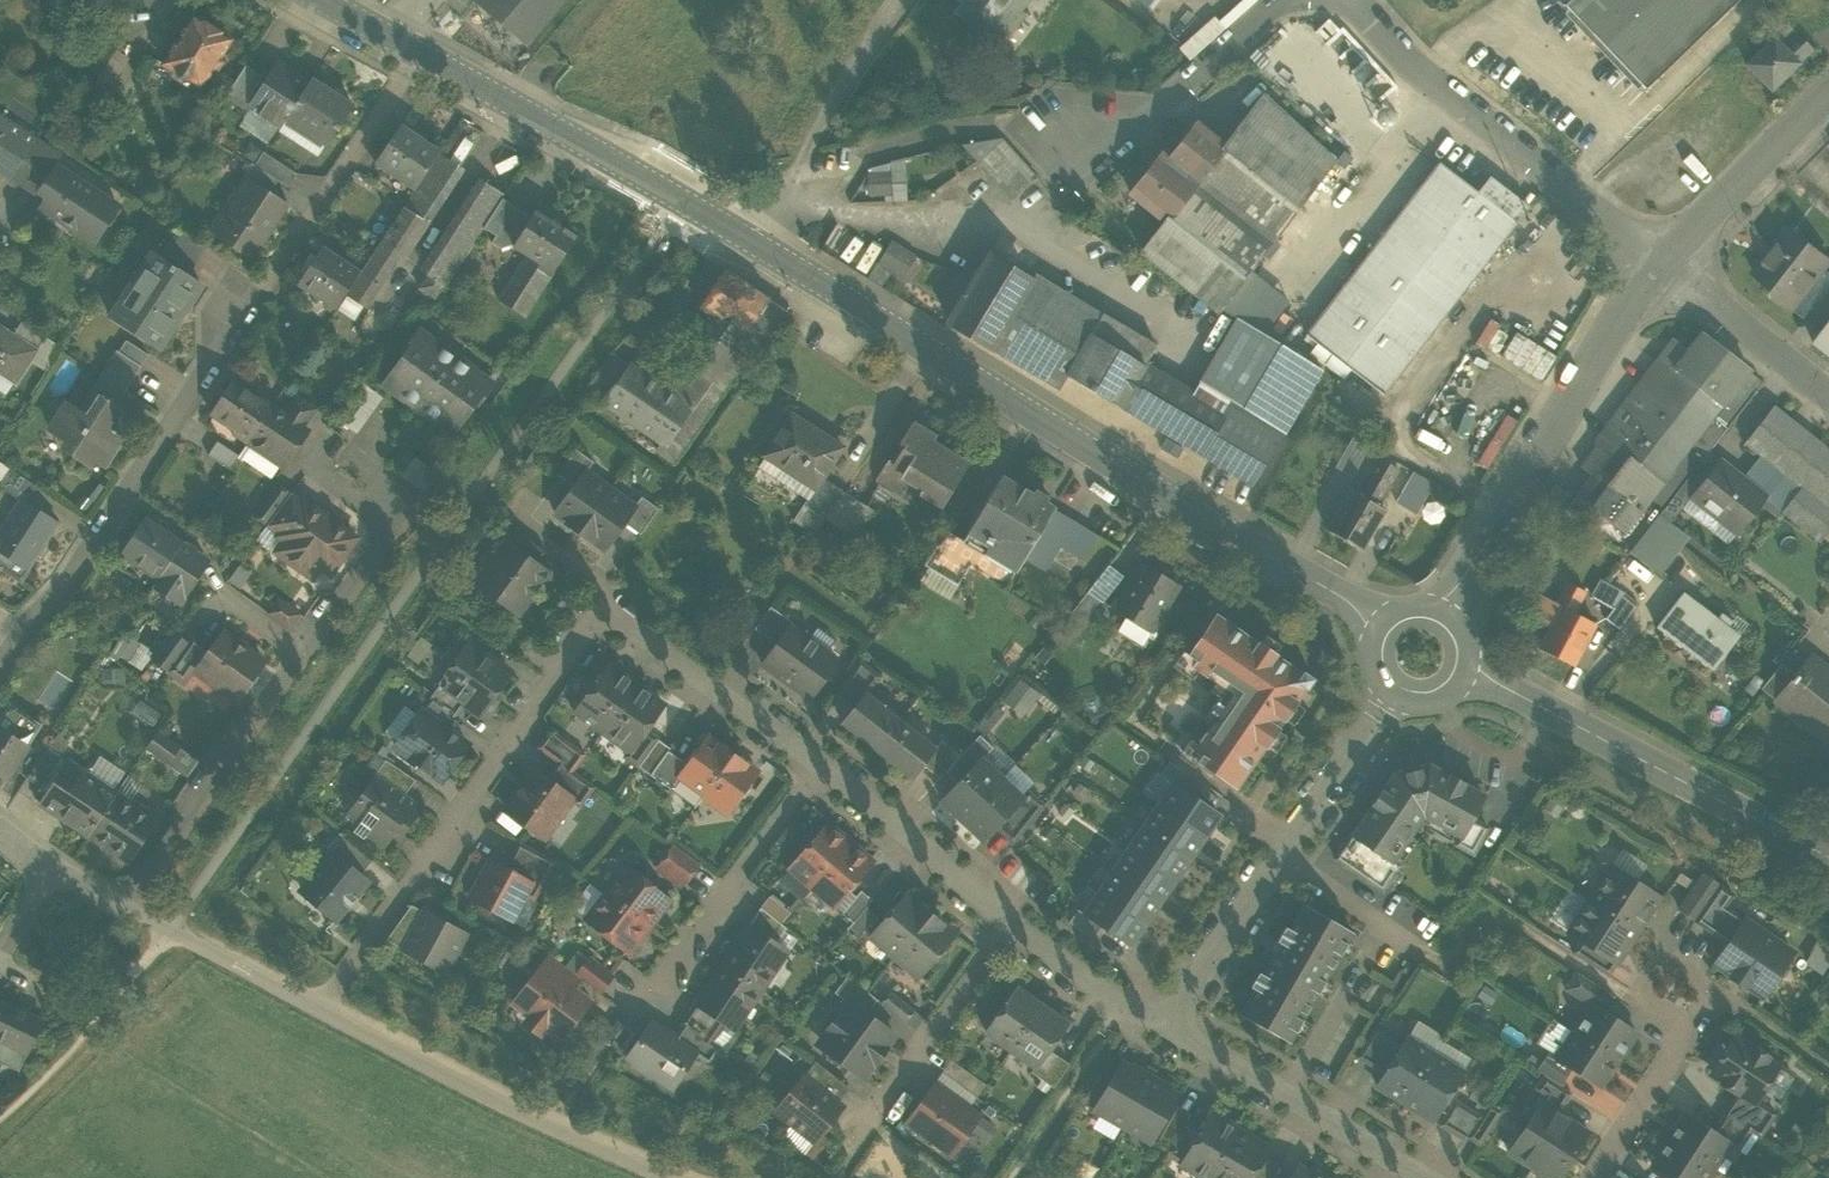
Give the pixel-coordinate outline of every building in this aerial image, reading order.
[(562,0),(479,0),(476,3),(525,44),(562,0)] [(963,3),(955,13),(1000,47),(1024,16),(1019,13),(1030,0),(959,0),(963,3)] [(1179,47),(1189,59),(1255,0),(1243,0),(1218,22),(1214,17),(1179,47)] [(1564,5),(1569,10),(1568,10),(1640,85),(1640,84),(1645,89),(1737,0),(1570,0),(1564,5)] [(193,17),(164,64),(187,79),(201,87),(230,40),(227,38),(227,35),(215,27),(211,29),(193,17)] [(1813,49),(1797,33),(1782,47),(1798,63),(1813,49)] [(1773,37),(1745,64),(1771,90),(1798,63),(1782,47),(1773,37)] [(308,83),(277,63),(250,105),(280,125),(285,118),(308,83)] [(187,79),(164,64),(155,79),(178,93),(187,79)] [(245,66),(225,96),(242,108),(262,77),(245,66)] [(353,106),(310,79),(308,83),(285,118),(326,145),(336,129),(338,130),(353,106)] [(1335,161),(1265,96),(1225,148),(1167,222),(1142,254),(1218,313),(1335,161)] [(406,201),(403,206),(422,218),(457,165),(445,157),(466,124),(460,120),(438,153),(406,201)] [(438,153),(399,126),(376,162),(386,169),(415,188),(438,153)] [(1197,126),(1168,161),(1162,156),(1132,194),(1167,222),(1225,148),(1197,126)] [(36,138),(13,173),(26,182),(49,146),(36,138)] [(1035,176),(1000,138),(964,144),(1012,197),(1035,176)] [(118,208),(52,165),(60,153),(49,146),(26,182),(47,195),(40,206),(96,242),(108,224),(101,220),(111,205),(117,209),(118,208)] [(297,174),(263,151),(254,165),(277,180),(288,187),(297,174)] [(903,160),(863,162),(865,200),(905,198),(903,160)] [(254,165),(251,163),(243,176),(250,180),(250,179),(270,191),(277,180),(254,165)] [(1439,163),(1305,335),(1361,378),(1358,381),(1363,385),(1365,381),(1382,394),(1480,268),(1482,270),(1484,267),(1482,265),(1528,207),(1490,177),(1478,193),(1439,163)] [(415,188),(386,169),(377,182),(406,201),(415,188)] [(478,178),(420,269),(428,274),(446,285),(457,268),(502,199),(504,195),(478,178)] [(270,191),(250,179),(250,180),(229,212),(234,215),(219,239),(250,259),(264,237),(265,237),(276,221),(275,220),(287,203),(270,191)] [(575,236),(535,211),(530,218),(502,199),(483,228),(495,235),(491,242),(500,248),(510,245),(526,255),(553,271),(575,236)] [(359,273),(345,295),(363,306),(422,218),(403,206),(359,273)] [(206,248),(182,232),(167,256),(191,271),(206,248)] [(1787,232),(1754,274),(1773,288),(1774,297),(1787,308),(1802,289),(1807,288),(1828,260),(1828,259),(1812,246),(1806,247),(1787,232)] [(876,261),(902,276),(916,253),(889,238),(876,261)] [(359,273),(320,248),(298,282),(336,307),(345,295),(359,273)] [(152,252),(110,317),(158,349),(200,284),(152,252)] [(553,271),(526,255),(515,273),(541,289),(553,271)] [(988,256),(948,322),(984,343),(1024,277),(988,256)] [(457,268),(446,285),(456,291),(467,274),(457,268)] [(787,311),(725,270),(701,306),(712,313),(701,330),(744,359),(750,363),(787,311)] [(541,289),(515,273),(507,286),(532,303),(541,289)] [(446,285),(428,274),(420,287),(430,294),(437,298),(446,285)] [(1097,321),(1024,277),(984,343),(1058,388),(1066,375),(1090,333),(1097,321)] [(532,303),(507,286),(498,300),(524,316),(532,303)] [(430,294),(425,302),(432,307),(437,298),(430,294)] [(1156,345),(1102,313),(1097,321),(1090,333),(1144,365),(1156,345)] [(1321,369),(1237,318),(1192,394),(1225,413),(1232,401),(1283,432),(1321,369)] [(44,336),(21,321),(12,335),(35,350),(44,336)] [(19,376),(36,350),(35,350),(12,335),(0,327),(0,365),(19,376)] [(1826,333),(1818,343),(1828,351),(1828,328),(1826,333)] [(1515,329),(1500,353),(1537,376),(1552,352),(1515,329)] [(691,409),(667,445),(663,442),(662,442),(656,451),(673,463),(675,461),(674,461),(744,359),(701,330),(679,361),(687,366),(710,381),(691,409)] [(1659,356),(1595,439),(1596,447),(1606,454),(1574,497),(1598,515),(1623,535),(1664,482),(1663,481),(1686,451),(1713,417),(1750,370),(1701,332),(1687,350),(1679,344),(1665,361),(1659,356)] [(1144,365),(1090,333),(1066,375),(1119,407),(1202,456),(1226,414),(1225,413),(1192,394),(1144,365)] [(474,368),(439,342),(438,344),(424,334),(414,349),(409,350),(384,384),(413,406),(412,407),(421,413),(422,412),(451,434),(474,402),(477,404),(479,401),(476,399),(476,394),(486,379),(473,370),(474,368)] [(148,355),(125,340),(118,351),(140,366),(148,355)] [(118,351),(116,350),(100,375),(124,391),(140,366),(118,351)] [(611,353),(579,398),(598,412),(604,403),(629,366),(611,353)] [(664,384),(649,373),(646,377),(629,366),(604,403),(621,415),(622,414),(662,442),(663,442),(667,445),(691,409),(668,393),(671,389),(663,384),(664,384)] [(710,381),(687,366),(671,389),(668,393),(691,409),(710,381)] [(124,391),(100,375),(90,390),(92,391),(93,390),(115,405),(124,391)] [(271,407),(231,380),(210,413),(235,429),(232,434),(247,444),(247,443),(271,407)] [(115,405),(93,390),(92,391),(80,410),(69,403),(51,432),(74,447),(70,454),(85,464),(90,457),(101,464),(116,441),(121,444),(131,429),(120,422),(126,412),(115,405)] [(315,406),(297,395),(289,406),(307,418),(315,406)] [(1283,432),(1232,401),(1225,413),(1226,414),(1202,456),(1252,485),(1283,432)] [(1773,405),(1743,443),(1762,457),(1800,487),(1828,450),(1828,449),(1773,405)] [(283,415),(271,407),(247,443),(283,467),(307,430),(302,427),(307,418),(289,406),(283,415)] [(809,426),(790,413),(763,456),(813,489),(815,489),(823,477),(842,447),(823,435),(823,436),(809,427),(809,426)] [(1713,417),(1686,451),(1699,462),(1726,427),(1713,417)] [(934,436),(916,425),(893,462),(888,459),(876,479),(906,497),(917,480),(925,485),(919,494),(941,507),(967,464),(931,441),(934,436)] [(1352,436),(1335,465),(1352,475),(1369,446),(1352,436)] [(567,449),(552,438),(542,453),(558,465),(567,449)] [(239,456),(217,441),(208,455),(230,470),(239,456)] [(575,449),(557,475),(573,486),(585,471),(586,471),(593,462),(575,449)] [(1781,511),(1819,541),(1828,529),(1828,450),(1800,487),(1781,511)] [(1800,487),(1762,457),(1744,480),(1765,497),(1764,498),(1781,511),(1800,487)] [(1377,459),(1357,494),(1378,506),(1398,471),(1377,459)] [(1697,488),(1690,497),(1736,533),(1764,498),(1765,497),(1744,480),(1719,460),(1697,488)] [(9,469),(0,483),(0,487),(20,499),(21,498),(27,503),(37,487),(9,469)] [(573,486),(554,513),(567,523),(566,524),(578,533),(610,489),(586,471),(585,471),(573,486)] [(1433,484),(1412,472),(1395,501),(1416,513),(1433,484)] [(1031,495),(1000,476),(962,539),(962,540),(979,550),(1015,572),(1023,557),(1027,551),(1051,512),(1053,509),(1044,503),(1047,498),(1034,490),(1031,495)] [(823,477),(815,489),(813,489),(803,504),(825,519),(843,491),(823,477)] [(1685,480),(1659,514),(1670,523),(1690,497),(1697,488),(1685,480)] [(276,484),(254,516),(267,525),(290,494),(276,484)] [(610,489),(578,533),(590,542),(591,540),(605,549),(624,523),(635,507),(634,506),(610,489)] [(872,510),(843,491),(825,519),(854,537),(872,510)] [(1357,494),(1350,491),(1327,530),(1361,549),(1384,509),(1378,506),(1357,494)] [(290,494),(267,525),(285,538),(308,507),(290,494)] [(641,497),(634,506),(635,507),(624,523),(640,534),(658,509),(641,497)] [(1598,515),(1574,497),(1566,508),(1589,527),(1598,515)] [(0,530),(0,568),(2,568),(21,580),(29,568),(28,568),(58,522),(27,503),(21,498),(20,499),(0,530)] [(315,509),(309,505),(308,507),(285,538),(276,552),(294,565),(304,563),(315,571),(324,559),(332,558),(338,562),(355,538),(336,524),(335,518),(330,514),(316,516),(315,509)] [(1051,512),(1027,551),(1048,564),(1059,546),(1074,521),(1053,509),(1051,512)] [(181,544),(143,519),(120,553),(158,578),(181,544)] [(1097,535),(1074,521),(1059,546),(1082,559),(1097,535)] [(1650,525),(1629,552),(1653,570),(1674,544),(1650,525)] [(544,551),(509,526),(500,539),(505,543),(506,542),(536,563),(544,551)] [(962,539),(947,529),(924,565),(957,585),(979,550),(962,540),(962,539)] [(536,563),(506,542),(505,543),(497,555),(491,551),(479,567),(485,571),(476,585),(516,614),(537,585),(541,588),(551,574),(536,563)] [(207,561),(181,544),(158,578),(153,586),(179,603),(207,561)] [(1048,564),(1027,551),(1023,557),(1044,570),(1048,564)] [(1107,562),(1087,588),(1101,599),(1121,573),(1107,562)] [(1178,585),(1140,562),(1112,609),(1125,616),(1117,630),(1142,645),(1178,585)] [(1554,602),(1549,613),(1554,615),(1548,626),(1537,648),(1573,666),(1595,625),(1573,614),(1584,592),(1565,582),(1554,602)] [(1086,591),(1069,615),(1082,624),(1099,601),(1086,591)] [(1554,602),(1535,592),(1524,614),(1548,626),(1554,615),(1549,613),(1554,602)] [(1738,635),(1683,594),(1656,627),(1712,669),(1738,635)] [(1622,596),(1604,618),(1618,629),(1635,607),(1622,596)] [(300,614),(278,598),(267,613),(289,629),(300,614)] [(792,623),(769,607),(754,628),(776,644),(792,623)] [(1313,679),(1258,641),(1257,642),(1215,613),(1187,654),(1195,660),(1191,666),(1206,677),(1207,677),(1214,682),(1218,676),(1246,695),(1240,703),(1237,701),(1216,730),(1210,726),(1205,733),(1192,751),(1201,757),(1197,762),(1236,789),(1264,747),(1265,748),(1313,679)] [(836,659),(790,626),(762,665),(808,698),(836,659)] [(263,661),(223,632),(211,649),(201,663),(213,671),(207,679),(235,700),(243,689),(246,691),(256,677),(254,675),(263,661)] [(173,633),(153,661),(167,671),(187,644),(173,633)] [(116,656),(145,666),(152,647),(123,636),(116,656)] [(187,644),(167,671),(183,683),(199,661),(201,663),(211,649),(192,636),(187,644)] [(510,674),(468,644),(458,658),(458,657),(452,658),(447,666),(448,671),(439,685),(465,704),(479,714),(483,709),(488,711),(492,710),(494,707),(495,704),(494,700),(492,698),(510,674)] [(1812,657),(1796,676),(1795,674),(1794,674),(1774,699),(1774,700),(1776,701),(1781,695),(1816,723),(1811,729),(1827,742),(1828,743),(1828,741),(1828,671),(1812,657)] [(858,660),(834,695),(851,709),(863,693),(864,694),(879,676),(858,660)] [(1780,663),(1760,688),(1774,700),(1774,699),(1794,674),(1780,663)] [(608,665),(575,712),(602,731),(636,685),(608,665)] [(1018,676),(1001,698),(1022,714),(1039,692),(1018,676)] [(465,704),(439,685),(429,699),(455,718),(465,704)] [(663,704),(636,685),(602,731),(628,750),(629,751),(645,730),(663,704)] [(851,709),(841,722),(877,750),(899,721),(864,694),(863,693),(851,709)] [(455,718),(429,699),(421,711),(450,731),(458,720),(455,718)] [(10,703),(0,718),(0,725),(29,744),(33,738),(42,724),(10,703)] [(450,731),(421,711),(395,746),(441,780),(467,744),(450,731)] [(899,721),(877,750),(912,778),(922,765),(934,749),(933,748),(899,721)] [(6,780),(13,768),(29,744),(0,725),(0,776),(6,780)] [(585,755),(550,730),(538,747),(558,762),(572,772),(585,755)] [(645,730),(629,751),(628,750),(624,756),(638,766),(658,739),(645,730)] [(179,747),(157,732),(146,747),(167,762),(179,747)] [(707,736),(698,750),(694,749),(688,757),(690,761),(687,764),(677,778),(678,779),(702,796),(732,754),(707,736)] [(29,744),(13,768),(27,777),(47,748),(33,738),(29,744)] [(658,739),(638,766),(650,775),(668,750),(668,751),(670,748),(658,739)] [(940,739),(933,748),(934,749),(922,765),(939,779),(945,772),(960,755),(940,739)] [(960,755),(945,772),(957,783),(980,759),(981,760),(987,753),(974,740),(960,755)] [(27,777),(27,778),(41,787),(61,757),(47,747),(47,748),(27,777)] [(668,751),(668,750),(650,775),(671,790),(678,779),(677,778),(687,764),(668,751)] [(732,754),(702,796),(727,813),(739,796),(743,797),(749,789),(747,785),(757,772),(732,754)] [(87,775),(67,762),(40,804),(89,835),(116,793),(112,791),(124,774),(99,757),(92,768),(90,766),(87,772),(89,773),(87,775)] [(957,783),(941,801),(962,820),(1001,778),(981,760),(980,759),(957,783)] [(415,780),(385,760),(375,774),(404,795),(415,780)] [(572,772),(558,762),(545,779),(572,798),(571,800),(579,806),(593,787),(572,772)] [(1173,783),(1192,796),(1201,783),(1169,762),(1160,774),(1173,783)] [(1428,766),(1395,774),(1382,793),(1380,792),(1372,804),(1374,805),(1353,835),(1352,836),(1389,861),(1390,860),(1422,814),(1460,835),(1461,836),(1471,819),(1483,797),(1461,785),(1463,783),(1450,776),(1448,778),(1428,766)] [(545,779),(534,771),(505,810),(543,837),(571,800),(572,798),(545,779)] [(404,795),(375,774),(355,802),(368,811),(360,821),(370,828),(366,835),(384,848),(396,831),(402,835),(422,807),(404,795)] [(1001,778),(962,820),(983,840),(999,822),(1022,798),(1021,797),(1001,778)] [(1157,806),(1204,837),(1219,814),(1192,796),(1173,783),(1157,806)] [(1022,798),(999,822),(1017,839),(1044,805),(1028,790),(1021,797),(1022,798)] [(129,802),(116,793),(89,835),(128,861),(155,819),(149,815),(148,810),(134,801),(129,802)] [(1204,837),(1157,806),(1143,827),(1189,858),(1204,837)] [(1471,819),(1461,836),(1460,835),(1455,844),(1472,854),(1487,828),(1471,819)] [(827,824),(790,867),(812,886),(849,843),(827,824)] [(1189,858),(1143,827),(1128,848),(1174,880),(1189,858)] [(372,860),(339,832),(326,848),(332,853),(333,851),(361,874),(372,860)] [(1389,861),(1352,836),(1353,835),(1351,833),(1334,858),(1381,891),(1398,866),(1390,860),(1389,861)] [(554,862),(518,843),(505,868),(532,883),(525,895),(533,900),(554,862)] [(849,843),(812,886),(834,905),(871,862),(849,843)] [(675,846),(658,869),(681,886),(698,862),(675,846)] [(1174,880),(1128,848),(1113,870),(1160,902),(1174,880)] [(361,874),(333,851),(332,853),(308,881),(313,886),(304,897),(333,921),(346,906),(347,907),(356,897),(355,896),(368,880),(361,874)] [(505,868),(489,860),(469,898),(511,920),(525,895),(532,883),(505,868)] [(1659,897),(1610,866),(1590,898),(1638,929),(1659,897)] [(639,877),(626,867),(605,895),(644,925),(653,914),(660,913),(669,901),(653,888),(652,881),(645,876),(639,877)] [(1160,902),(1113,870),(1099,891),(1145,923),(1160,902)] [(1703,875),(1678,910),(1694,921),(1718,885),(1703,875)] [(1718,885),(1694,921),(1708,930),(1724,907),(1732,895),(1718,885)] [(861,891),(842,913),(853,922),(865,907),(871,900),(861,891)] [(1145,923),(1099,891),(1083,914),(1101,927),(1129,946),(1145,923)] [(907,894),(895,907),(891,907),(884,915),(885,919),(870,937),(894,957),(930,914),(907,894)] [(644,925),(605,895),(586,919),(629,953),(637,942),(636,936),(644,925)] [(789,912),(769,896),(760,907),(780,923),(789,912)] [(1638,929),(1590,898),(1568,932),(1580,940),(1615,964),(1638,929)] [(465,934),(411,904),(394,928),(409,936),(403,949),(445,972),(465,934)] [(1352,933),(1302,904),(1288,929),(1284,926),(1276,941),(1280,944),(1275,952),(1262,974),(1258,972),(1249,987),(1253,989),(1239,1013),(1289,1042),(1352,933)] [(760,907),(746,928),(748,929),(749,928),(775,945),(786,928),(780,923),(760,907)] [(853,922),(847,929),(857,938),(876,917),(865,907),(853,922)] [(1791,952),(1724,907),(1708,930),(1728,944),(1714,964),(1732,975),(1730,977),(1743,986),(1744,984),(1762,996),(1771,982),(1775,985),(1786,969),(1782,966),(1791,952)] [(1093,939),(1101,927),(1083,914),(1076,910),(1068,922),(1093,939)] [(930,914),(894,957),(917,977),(932,959),(936,960),(944,952),(942,948),(954,934),(930,914)] [(409,936),(394,928),(386,939),(403,949),(409,936)] [(748,929),(723,965),(759,990),(784,952),(775,945),(749,928),(748,929)] [(1804,960),(1824,972),(1828,965),(1828,941),(1820,935),(1804,960)] [(1615,964),(1580,940),(1572,952),(1608,975),(1615,964)] [(564,966),(553,957),(544,969),(555,977),(564,966)] [(611,977),(588,959),(577,974),(599,992),(611,977)] [(759,990),(723,965),(698,1003),(724,1020),(734,1027),(759,990)] [(581,979),(564,966),(555,977),(572,990),(581,979)] [(555,977),(544,969),(517,1004),(531,1015),(527,1020),(541,1031),(545,1025),(558,1035),(585,1000),(572,990),(555,977)] [(1612,996),(1576,972),(1566,989),(1590,1004),(1590,1003),(1602,1011),(1612,996)] [(877,999),(847,975),(834,993),(847,1002),(848,1002),(866,1014),(877,999)] [(1018,985),(985,1032),(1011,1049),(1041,1006),(1030,999),(1029,992),(1018,985)] [(913,1010),(890,992),(881,1004),(904,1022),(913,1010)] [(0,999),(0,1042),(27,1054),(44,1019),(0,999)] [(724,1020),(698,1003),(696,1002),(682,1023),(683,1024),(709,1042),(724,1020)] [(866,1014),(848,1002),(847,1002),(817,1044),(832,1054),(833,1061),(839,1066),(846,1065),(863,1078),(894,1035),(866,1014)] [(1602,1011),(1590,1003),(1590,1004),(1572,1031),(1617,1061),(1636,1032),(1602,1011)] [(1041,1006),(1011,1049),(1035,1066),(1036,1067),(1048,1050),(1069,1020),(1058,1013),(1051,1014),(1041,1006)] [(674,1038),(651,1023),(627,1058),(637,1065),(636,1067),(649,1076),(650,1074),(666,1084),(677,1068),(682,1071),(694,1053),(695,1052),(674,1038)] [(709,1042),(683,1024),(674,1038),(695,1052),(694,1053),(709,1063),(719,1048),(709,1042)] [(1402,1046),(1373,1028),(1356,1057),(1384,1074),(1402,1046)] [(1617,1061),(1572,1031),(1556,1056),(1555,1058),(1571,1068),(1599,1086),(1608,1072),(1609,1073),(1617,1061)] [(1749,1048),(1732,1037),(1723,1052),(1726,1054),(1712,1075),(1721,1081),(1719,1083),(1736,1094),(1753,1105),(1755,1101),(1777,1067),(1767,1060),(1768,1057),(1751,1045),(1749,1048)] [(1431,1052),(1407,1038),(1402,1046),(1384,1074),(1377,1087),(1401,1102),(1431,1052)] [(1069,1064),(1048,1050),(1036,1067),(1035,1066),(1031,1072),(1053,1088),(1069,1064)] [(1556,1056),(1548,1051),(1536,1070),(1545,1076),(1560,1085),(1571,1068),(1555,1058),(1556,1056)] [(1462,1071),(1431,1052),(1401,1102),(1432,1120),(1462,1071)] [(950,1057),(937,1075),(971,1101),(985,1083),(950,1057)] [(1106,1060),(1084,1097),(1098,1105),(1119,1068),(1106,1060)] [(815,1061),(803,1076),(815,1085),(827,1070),(815,1061)] [(1098,1105),(1095,1110),(1124,1127),(1151,1080),(1122,1064),(1098,1105)] [(827,1070),(815,1085),(837,1103),(849,1088),(827,1070)] [(815,1085),(803,1076),(775,1111),(814,1141),(841,1106),(815,1085)] [(1560,1085),(1545,1076),(1537,1089),(1545,1094),(1540,1102),(1556,1113),(1569,1092),(1560,1085)] [(1151,1080),(1124,1127),(1149,1141),(1176,1095),(1151,1080)] [(979,1116),(934,1083),(905,1122),(951,1155),(979,1116)] [(1753,1105),(1736,1094),(1723,1114),(1724,1115),(1749,1131),(1759,1137),(1774,1114),(1755,1101),(1753,1105)] [(1479,1115),(1454,1100),(1439,1125),(1464,1139),(1466,1136),(1479,1115)] [(1556,1113),(1540,1102),(1523,1127),(1570,1157),(1578,1145),(1579,1146),(1588,1132),(1574,1123),(1573,1124),(1556,1113)] [(1479,1115),(1466,1136),(1478,1144),(1499,1112),(1487,1104),(1479,1115)] [(1177,1106),(1156,1144),(1168,1151),(1185,1122),(1189,1113),(1177,1106)] [(1182,1164),(1206,1177),(1210,1177),(1237,1130),(1210,1114),(1182,1164)] [(1685,1114),(1677,1128),(1675,1127),(1666,1139),(1712,1169),(1728,1144),(1729,1143),(1713,1132),(1685,1114)] [(1749,1131),(1724,1115),(1713,1132),(1729,1143),(1728,1144),(1737,1149),(1749,1131)] [(1168,1151),(1166,1154),(1178,1161),(1197,1129),(1185,1122),(1168,1151)] [(1523,1127),(1507,1152),(1541,1174),(1540,1176),(1544,1177),(1558,1177),(1563,1171),(1562,1170),(1570,1157),(1523,1127)] [(1210,1177),(1250,1177),(1263,1156),(1268,1147),(1237,1130),(1210,1177)] [(1666,1139),(1658,1152),(1660,1153),(1652,1166),(1669,1177),(1706,1177),(1712,1169),(1666,1139)] [(1250,1177),(1270,1177),(1279,1165),(1263,1156),(1250,1177)] [(1297,1166),(1290,1177),(1322,1177),(1312,1172),(1311,1174),(1297,1166)]
